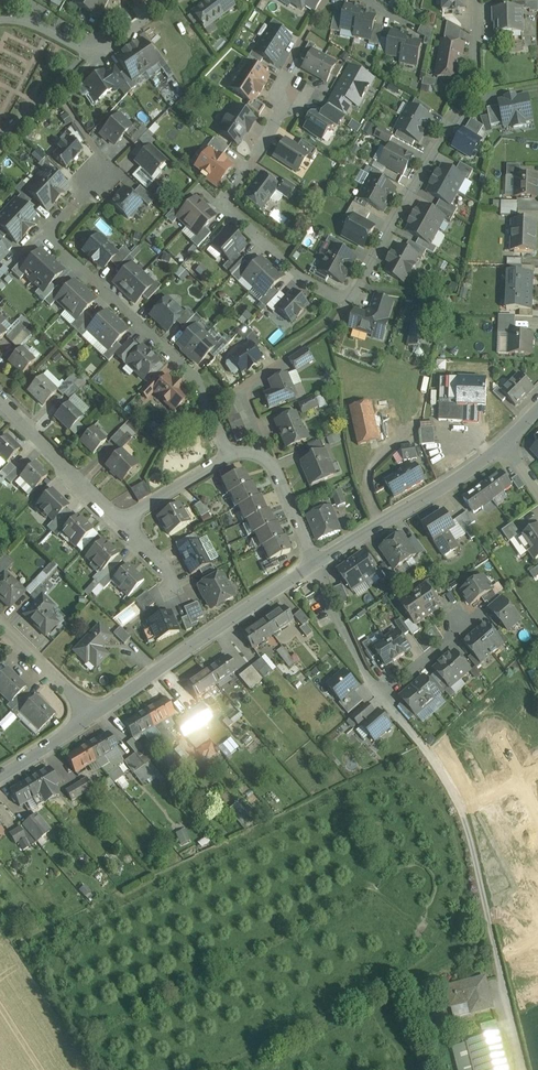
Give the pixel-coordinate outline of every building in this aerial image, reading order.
[(74,5),(91,14),(99,0),(76,0),(74,5)] [(91,14),(89,16),(98,21),(103,11),(107,3),(101,0),(99,0),(91,14)] [(107,3),(103,11),(111,16),(113,11),(110,10),(114,2),(111,0),(109,0),(107,3)] [(137,6),(133,0),(127,0),(125,1),(131,10),(137,6)] [(187,17),(193,25),(199,21),(204,27),(228,10),(225,7),(231,3),(228,0),(210,0),(187,17)] [(289,7),(290,4),(302,11),(309,0),(278,0),(289,7)] [(443,12),(466,11),(465,0),(442,0),(443,12)] [(526,3),(526,10),(530,10),(530,12),(537,12),(537,2),(526,3)] [(362,9),(346,6),(345,14),(341,29),(342,30),(356,33),(360,14),(361,14),(362,9)] [(512,10),(494,10),(494,34),(523,34),(522,10),(522,9),(512,10)] [(345,14),(335,11),(331,31),(341,33),(342,30),(341,29),(345,14)] [(360,14),(356,33),(355,37),(370,41),(374,25),(376,17),(361,14),(360,14)] [(284,27),(273,20),(269,26),(270,27),(271,26),(280,32),(284,27)] [(461,29),(447,21),(444,42),(458,44),(459,36),(457,35),(461,29)] [(374,25),(370,41),(369,44),(379,46),(381,37),(383,27),(374,25)] [(280,32),(271,26),(270,27),(262,39),(282,52),(290,39),(280,32)] [(433,32),(422,26),(418,33),(425,38),(424,44),(430,46),(433,32)] [(393,32),(392,31),(392,32),(390,39),(387,55),(402,59),(406,39),(407,40),(408,36),(408,35),(407,35),(393,32)] [(524,44),(537,43),(537,34),(523,35),(524,44)] [(390,39),(381,37),(379,46),(377,57),(387,59),(387,55),(390,39)] [(282,52),(262,39),(254,52),(263,58),(274,65),(282,52)] [(407,40),(406,39),(402,59),(401,63),(416,66),(421,43),(407,40)] [(150,53),(141,40),(135,44),(134,45),(129,49),(129,48),(129,49),(145,72),(157,64),(158,64),(150,53)] [(444,42),(443,41),(440,58),(461,62),(463,45),(458,44),(444,42)] [(309,42),(300,58),(306,61),(312,50),(312,51),(315,46),(309,42)] [(145,72),(129,49),(128,49),(123,53),(122,53),(116,57),(125,71),(132,81),(133,81),(145,72)] [(167,66),(156,50),(150,53),(158,64),(157,64),(161,70),(167,66)] [(306,61),(302,68),(315,75),(324,57),(312,51),(312,50),(306,61)] [(263,58),(254,52),(253,51),(249,56),(255,60),(260,64),(263,58)] [(337,64),(324,57),(315,75),(327,82),(331,75),(337,64)] [(461,62),(440,58),(437,77),(457,80),(461,62)] [(260,64),(255,60),(251,66),(265,75),(268,69),(260,64)] [(251,66),(244,62),(235,76),(237,78),(232,86),(244,94),(242,97),(249,101),(251,103),(253,99),(268,77),(265,75),(251,66)] [(343,68),(337,64),(331,75),(337,78),(343,68)] [(114,66),(107,71),(109,74),(105,76),(114,89),(113,90),(114,91),(125,83),(120,74),(114,66)] [(351,67),(336,94),(351,102),(358,106),(373,80),(351,67)] [(132,81),(125,71),(120,74),(125,83),(131,91),(137,87),(133,81),(132,81)] [(103,73),(85,85),(96,101),(113,90),(114,89),(105,76),(103,73)] [(438,80),(424,78),(422,85),(436,88),(438,80)] [(351,102),(336,94),(329,106),(344,115),(351,102)] [(532,120),(528,96),(515,99),(507,100),(499,102),(500,106),(504,123),(504,126),(513,124),(514,128),(525,126),(524,122),(532,120)] [(265,106),(253,99),(251,103),(249,101),(245,107),(259,116),(265,106)] [(432,110),(416,99),(411,107),(428,117),(432,110)] [(344,115),(329,106),(323,115),(337,124),(340,126),(346,117),(344,115)] [(411,107),(409,106),(403,118),(426,131),(432,119),(428,117),(411,107)] [(504,123),(500,106),(487,108),(491,126),(504,123)] [(255,121),(234,107),(227,117),(224,117),(221,122),(222,125),(224,126),(219,133),(237,144),(245,132),(247,133),(255,121)] [(323,115),(319,112),(317,115),(312,116),(304,129),(323,141),(328,132),(333,131),(337,124),(323,115)] [(67,114),(61,118),(66,125),(72,121),(67,114)] [(118,115),(100,135),(106,140),(108,139),(115,145),(124,136),(131,128),(131,127),(118,115)] [(426,131),(403,118),(396,130),(398,131),(415,140),(419,143),(426,131)] [(484,127),(472,119),(471,119),(471,120),(465,130),(477,138),(484,127)] [(137,121),(131,127),(131,128),(124,136),(134,145),(138,141),(146,133),(148,131),(137,121)] [(84,142),(72,125),(64,134),(69,139),(69,138),(79,147),(84,142)] [(393,136),(380,128),(375,136),(389,143),(393,136)] [(464,130),(463,129),(463,130),(453,146),(453,147),(454,147),(468,156),(474,154),(477,156),(483,147),(480,144),(482,141),(477,138),(465,130),(464,130)] [(415,140),(398,131),(395,137),(412,146),(415,140)] [(146,133),(138,141),(147,149),(150,147),(154,141),(146,133)] [(69,139),(64,144),(62,142),(57,148),(59,149),(53,156),(66,169),(73,161),(73,162),(79,155),(83,151),(79,147),(69,138),(69,139)] [(228,148),(213,139),(206,149),(208,151),(209,150),(220,158),(228,148)] [(317,150),(301,139),(296,147),(308,155),(307,155),(312,158),(317,150)] [(296,147),(285,140),(274,157),(297,172),(307,155),(308,155),(296,147)] [(413,157),(391,145),(380,164),(403,176),(413,157)] [(166,162),(150,147),(147,149),(135,162),(141,167),(151,177),(150,178),(154,182),(162,174),(158,170),(166,162)] [(220,158),(209,150),(208,151),(195,168),(208,177),(207,180),(216,187),(231,167),(220,158)] [(59,172),(45,158),(38,165),(43,171),(46,168),(55,176),(59,172)] [(473,170),(460,163),(455,173),(465,178),(465,179),(468,181),(473,170)] [(507,176),(517,176),(520,176),(520,165),(507,165),(507,176)] [(455,173),(442,166),(438,172),(437,172),(434,179),(458,192),(465,179),(465,178),(455,173)] [(151,177),(141,167),(132,177),(146,190),(154,182),(150,178),(151,177)] [(55,176),(46,168),(43,171),(35,179),(58,200),(68,189),(55,176)] [(384,176),(372,169),(369,176),(371,177),(371,176),(381,181),(384,176)] [(359,170),(355,182),(364,185),(368,173),(359,170)] [(381,181),(371,176),(371,177),(365,188),(389,201),(395,189),(381,181)] [(516,197),(517,176),(507,176),(506,197),(516,197)] [(517,176),(516,197),(537,198),(537,184),(537,177),(520,176),(517,176)] [(58,200),(35,179),(27,188),(25,190),(33,199),(47,212),(58,200)] [(280,188),(268,179),(264,185),(257,180),(244,198),(260,210),(268,199),(272,201),(276,202),(278,201),(280,200),(281,198),(283,196),(277,192),(280,188)] [(458,192),(434,179),(430,185),(431,186),(427,193),(440,200),(450,206),(451,205),(458,192)] [(295,188),(284,181),(280,188),(277,192),(283,196),(288,199),(295,188)] [(27,188),(22,182),(14,190),(20,195),(29,203),(33,199),(25,190),(27,188)] [(154,201),(140,187),(134,194),(148,207),(154,201)] [(389,201),(365,188),(359,199),(368,204),(383,212),(389,201)] [(141,205),(125,190),(122,193),(120,192),(116,196),(117,199),(111,204),(127,220),(128,219),(132,218),(135,215),(135,212),(141,205)] [(29,203),(20,195),(16,200),(28,212),(33,207),(29,203)] [(185,210),(177,219),(186,228),(206,207),(196,198),(185,210)] [(368,204),(359,199),(357,198),(354,204),(365,210),(368,204)] [(28,212),(16,200),(5,211),(27,233),(38,221),(28,212)] [(450,206),(440,200),(437,206),(454,215),(458,209),(451,205),(450,206)] [(501,209),(502,201),(493,201),(493,208),(501,209)] [(501,209),(518,209),(518,201),(502,201),(501,209)] [(179,204),(165,218),(172,225),(177,219),(185,210),(179,204)] [(354,204),(353,204),(346,217),(352,220),(354,216),(366,222),(371,213),(365,210),(354,204)] [(434,212),(421,205),(417,211),(416,211),(413,218),(438,232),(445,219),(446,218),(434,212)] [(454,215),(437,206),(434,212),(446,218),(445,219),(451,222),(454,215)] [(206,207),(186,228),(196,236),(196,237),(204,228),(215,216),(206,207)] [(5,211),(0,216),(0,228),(7,235),(17,244),(27,233),(5,211)] [(366,222),(354,216),(352,220),(348,227),(345,228),(342,234),(343,237),(363,248),(364,248),(364,247),(374,228),(375,227),(374,227),(366,222)] [(438,232),(413,218),(409,224),(410,225),(406,231),(419,239),(431,245),(438,232)] [(527,221),(513,220),(511,251),(529,252),(536,252),(537,221),(527,221)] [(204,228),(196,237),(196,236),(190,242),(197,249),(210,234),(204,228)] [(223,234),(212,245),(230,262),(244,247),(230,234),(230,231),(228,229),(225,229),(223,231),(223,234)] [(105,240),(100,236),(97,236),(83,251),(90,257),(89,261),(93,264),(96,263),(103,269),(110,262),(117,255),(116,254),(105,244),(105,240)] [(346,246),(329,237),(325,243),(331,246),(332,246),(343,252),(346,246)] [(0,239),(0,248),(7,254),(12,250),(0,239)] [(431,245),(419,239),(416,245),(427,250),(433,254),(437,248),(431,245)] [(416,245),(409,241),(405,249),(418,257),(422,259),(427,250),(416,245)] [(343,252),(332,246),(331,246),(325,258),(350,272),(350,271),(353,266),(357,259),(343,252)] [(399,246),(394,255),(392,254),(388,262),(390,263),(385,272),(404,282),(409,274),(411,275),(415,267),(413,265),(418,257),(405,249),(399,246)] [(123,247),(116,254),(117,255),(110,262),(117,269),(129,256),(131,254),(123,247)] [(28,264),(20,272),(24,276),(32,282),(51,261),(40,251),(28,264)] [(117,269),(115,271),(121,276),(132,264),(132,265),(135,262),(129,256),(117,269)] [(240,258),(226,272),(231,276),(245,262),(240,258)] [(350,272),(325,258),(318,270),(318,271),(329,277),(343,284),(346,278),(347,278),(347,277),(350,272)] [(20,272),(28,264),(23,259),(11,272),(20,280),(24,276),(20,272)] [(251,268),(243,277),(238,283),(248,292),(270,269),(260,259),(251,268)] [(51,285),(63,272),(51,261),(32,282),(39,290),(43,293),(51,285)] [(245,262),(231,276),(238,283),(243,277),(251,268),(245,262)] [(121,276),(113,283),(124,294),(142,274),(132,265),(132,264),(121,276)] [(329,277),(318,271),(318,270),(312,267),(309,273),(326,283),(329,277)] [(270,269),(248,292),(258,302),(263,296),(263,297),(272,288),(281,278),(270,269)] [(521,272),(508,272),(507,309),(520,310),(531,310),(533,273),(521,272)] [(142,274),(124,294),(135,304),(142,296),(153,285),(153,284),(142,274)] [(153,285),(142,296),(147,301),(161,287),(155,281),(153,284),(153,285)] [(63,292),(56,300),(56,301),(66,310),(84,292),(73,282),(63,292)] [(56,289),(51,285),(43,293),(39,290),(35,294),(43,302),(44,301),(56,289)] [(56,289),(44,301),(50,307),(56,301),(56,300),(63,292),(58,287),(56,289)] [(272,288),(263,297),(263,296),(258,302),(265,308),(266,307),(278,294),(272,288)] [(286,298),(276,309),(291,323),(296,317),(297,318),(303,311),(302,310),(307,305),(293,291),(286,298)] [(84,292),(66,310),(76,320),(77,320),(84,312),(94,301),(84,292)] [(278,294),(266,307),(273,313),(276,309),(286,298),(280,292),(278,294)] [(446,298),(436,296),(434,303),(437,304),(437,303),(445,305),(446,298)] [(392,303),(376,298),(372,312),(366,315),(355,311),(350,327),(374,335),(373,337),(382,340),(385,331),(383,330),(392,303)] [(172,305),(166,299),(156,310),(157,311),(152,316),(157,321),(156,322),(166,332),(176,322),(182,315),(177,311),(177,308),(175,305),(172,305)] [(445,305),(437,303),(437,304),(434,317),(443,319),(445,305)] [(187,309),(182,315),(176,322),(182,328),(194,316),(187,309)] [(84,312),(77,320),(76,320),(70,326),(76,332),(90,317),(84,312)] [(95,323),(88,330),(88,331),(98,340),(116,322),(105,312),(95,323)] [(434,317),(415,313),(409,346),(415,347),(414,350),(414,353),(415,355),(417,356),(420,357),(422,356),(424,354),(425,352),(426,349),(428,350),(434,317)] [(182,328),(188,334),(195,326),(196,326),(202,320),(196,314),(194,316),(182,328)] [(6,334),(5,335),(12,343),(30,325),(22,317),(6,334)] [(90,317),(76,332),(82,337),(88,331),(88,330),(95,323),(90,317)] [(116,322),(98,340),(108,350),(109,350),(116,342),(126,332),(116,322)] [(511,334),(513,334),(513,323),(500,322),(500,333),(511,334)] [(30,325),(12,343),(17,348),(35,330),(30,325)] [(188,334),(178,344),(188,354),(205,336),(196,326),(195,326),(188,334)] [(261,342),(252,333),(246,339),(250,345),(250,344),(254,350),(261,342)] [(499,354),(510,355),(511,334),(500,333),(499,354)] [(513,334),(511,334),(510,355),(531,356),(532,334),(513,334)] [(205,336),(188,354),(198,364),(208,354),(216,346),(215,345),(205,336)] [(222,339),(215,345),(216,346),(208,354),(214,359),(228,344),(222,339)] [(139,350),(128,340),(122,348),(115,355),(126,365),(126,364),(139,350)] [(116,342),(109,350),(108,350),(102,356),(108,362),(115,355),(122,348),(116,342)] [(250,345),(231,357),(241,373),(247,369),(248,371),(255,366),(254,364),(260,360),(254,350),(250,344),(250,345)] [(159,363),(142,347),(139,350),(126,364),(128,362),(136,370),(134,372),(143,380),(159,363)] [(35,361),(21,348),(8,362),(21,375),(35,361)] [(305,349),(289,360),(296,371),(313,360),(305,349)] [(436,369),(445,369),(445,360),(436,360),(436,369)] [(502,392),(507,397),(516,406),(534,388),(520,374),(502,392)] [(285,375),(271,381),(270,383),(272,388),(274,389),(275,390),(274,393),(273,393),(270,392),(265,394),(264,397),(269,407),(295,397),(285,375)] [(57,391),(42,377),(28,391),(43,406),(57,391)] [(174,383),(167,377),(160,384),(153,391),(154,392),(174,411),(188,396),(180,389),(182,388),(175,382),(174,383)] [(154,378),(140,392),(147,399),(154,392),(153,391),(160,384),(154,378)] [(459,380),(440,379),(439,421),(463,422),(464,407),(458,407),(459,380)] [(67,380),(57,391),(62,396),(64,395),(73,385),(67,380)] [(487,381),(459,380),(458,407),(464,407),(479,407),(479,413),(485,414),(487,381)] [(73,385),(64,395),(69,400),(78,390),(73,385)] [(502,392),(498,388),(493,393),(502,402),(507,397),(502,392)] [(315,397),(297,405),(302,415),(319,408),(315,397)] [(233,402),(222,407),(225,413),(236,408),(233,402)] [(371,403),(350,408),(358,445),(380,441),(371,403)] [(82,417),(68,404),(55,417),(69,431),(82,417)] [(479,407),(464,407),(463,422),(479,423),(479,413),(479,407)] [(236,408),(225,413),(227,419),(238,414),(236,408)] [(295,413),(275,422),(286,448),(299,442),(297,436),(304,433),(295,413)] [(238,414),(227,419),(229,424),(241,419),(238,414)] [(241,419),(229,424),(232,430),(243,425),(241,419)] [(243,425),(232,430),(234,436),(245,431),(243,425)] [(106,441),(93,427),(80,441),(93,454),(106,441)] [(434,428),(421,429),(422,445),(435,445),(434,428)] [(119,430),(110,440),(116,445),(125,436),(119,430)] [(245,431),(234,436),(237,442),(248,437),(245,431)] [(125,436),(116,445),(120,450),(121,449),(132,438),(127,433),(125,436)] [(0,443),(0,458),(6,463),(20,450),(6,436),(0,443)] [(321,440),(308,446),(312,456),(325,451),(321,440)] [(415,445),(402,447),(404,461),(417,459),(415,445)] [(121,449),(120,450),(105,466),(121,482),(137,465),(121,449)] [(312,456),(301,461),(311,486),(336,476),(325,451),(312,456)] [(47,476),(34,464),(21,477),(34,490),(47,476)] [(230,465),(219,472),(222,480),(234,475),(230,465)] [(414,465),(386,482),(395,498),(395,497),(405,491),(423,480),(419,473),(419,470),(417,466),(414,465)] [(15,469),(5,479),(10,484),(20,474),(15,469)] [(234,475),(222,480),(229,495),(231,494),(230,493),(249,486),(249,485),(242,471),(234,475)] [(501,473),(483,486),(494,501),(505,493),(504,491),(511,486),(502,472),(501,472),(501,473)] [(525,486),(518,476),(512,480),(519,490),(525,486)] [(144,482),(130,489),(138,502),(151,494),(144,482)] [(249,486),(230,493),(231,494),(237,508),(239,507),(257,499),(257,498),(251,484),(249,485),(249,486)] [(483,486),(465,499),(464,499),(474,513),(481,507),(483,509),(494,501),(483,486)] [(340,489),(332,493),(338,507),(346,504),(340,489)] [(52,490),(35,508),(46,518),(48,516),(53,521),(57,517),(66,507),(68,506),(52,490)] [(257,499),(239,507),(245,521),(247,520),(265,512),(259,498),(257,498),(257,499)] [(209,512),(200,502),(194,506),(201,517),(209,512)] [(178,504),(158,516),(169,535),(190,523),(178,504)] [(330,506),(307,515),(318,541),(341,531),(330,506)] [(66,507),(57,517),(62,521),(71,512),(66,507)] [(265,512),(247,520),(248,523),(243,525),(248,536),(253,534),(255,534),(255,533),(273,525),(267,511),(265,512)] [(71,512),(62,521),(66,526),(76,517),(71,512)] [(424,526),(434,542),(435,542),(444,557),(458,548),(455,543),(449,533),(454,529),(455,529),(451,523),(444,512),(424,526)] [(475,522),(468,512),(462,516),(462,517),(469,527),(475,522)] [(93,530),(77,515),(76,517),(66,526),(62,521),(52,532),(57,537),(61,533),(76,548),(93,530)] [(469,527),(462,517),(462,516),(455,520),(463,531),(469,527)] [(53,521),(47,527),(52,532),(62,521),(57,517),(53,521)] [(454,529),(449,533),(455,543),(466,536),(463,531),(455,520),(451,523),(455,529),(454,529)] [(513,523),(502,531),(509,542),(520,534),(513,523)] [(273,525),(255,533),(255,534),(261,547),(263,546),(281,538),(275,524),(273,525)] [(520,538),(535,560),(537,558),(537,525),(520,538)] [(463,531),(466,536),(472,531),(469,527),(463,531)] [(0,543),(0,549),(15,534),(12,531),(0,543)] [(194,533),(176,543),(180,550),(198,541),(194,533)] [(416,555),(402,535),(400,537),(397,536),(394,538),(393,541),(392,542),(405,562),(407,561),(410,562),(413,560),(413,557),(416,555)] [(281,538),(263,546),(269,560),(269,561),(276,558),(290,552),(284,537),(281,538)] [(118,555),(102,539),(86,557),(101,572),(108,566),(117,556),(118,555)] [(180,550),(179,551),(191,574),(200,569),(210,564),(198,541),(180,550)] [(405,562),(392,542),(390,544),(387,543),(384,545),(383,548),(381,550),(394,570),(397,568),(400,569),(403,567),(403,564),(405,562)] [(363,553),(351,562),(365,583),(378,574),(363,553)] [(0,559),(0,571),(10,561),(3,555),(0,559)] [(117,556),(108,566),(112,571),(113,570),(122,561),(117,556)] [(276,558),(269,561),(269,560),(263,563),(266,571),(279,566),(276,558)] [(53,562),(25,591),(30,596),(40,585),(58,567),(53,562)] [(365,583),(351,562),(338,571),(352,592),(365,583)] [(144,580),(128,564),(117,575),(111,581),(112,581),(128,597),(144,580)] [(210,564),(200,569),(203,575),(213,570),(210,564)] [(108,566),(101,572),(94,579),(99,584),(112,571),(108,566)] [(530,573),(534,579),(537,576),(537,567),(530,573)] [(112,571),(99,584),(104,589),(112,581),(111,581),(117,575),(113,570),(112,571)] [(4,572),(0,576),(0,598),(10,607),(25,592),(4,572)] [(220,575),(200,586),(199,588),(209,606),(211,607),(222,601),(225,602),(233,597),(234,594),(232,592),(229,591),(225,584),(226,582),(222,575),(220,575)] [(484,577),(462,592),(471,605),(482,598),(492,590),(484,577)] [(438,591),(430,580),(424,584),(426,586),(432,595),(438,591)] [(40,585),(30,596),(36,602),(42,596),(43,596),(47,592),(40,585)] [(342,585),(333,589),(340,606),(350,602),(342,585)] [(432,595),(426,586),(413,594),(428,616),(441,607),(432,595)] [(492,590),(482,598),(485,603),(487,602),(496,596),(496,595),(492,590)] [(146,592),(135,600),(144,612),(155,603),(146,592)] [(428,616),(413,594),(401,603),(412,619),(416,625),(428,616)] [(496,596),(487,602),(492,608),(502,599),(498,594),(496,595),(496,596)] [(36,602),(24,615),(45,636),(58,623),(47,613),(53,607),(43,596),(42,596),(36,602)] [(520,620),(502,599),(492,608),(490,610),(508,630),(520,620)] [(197,602),(184,608),(187,616),(191,625),(198,622),(197,619),(203,617),(197,602)] [(283,607),(263,620),(273,635),(293,621),(283,607)] [(126,610),(118,617),(123,623),(131,616),(126,610)] [(300,610),(293,616),(302,626),(299,629),(307,638),(313,633),(306,624),(309,621),(300,610)] [(170,612),(147,621),(156,641),(178,632),(170,612)] [(187,616),(181,619),(186,631),(192,628),(191,625),(187,616)] [(405,624),(401,619),(395,624),(404,636),(410,632),(405,624)] [(412,619),(405,624),(410,632),(413,636),(420,631),(416,625),(412,619)] [(263,620),(243,634),(253,648),(273,635),(263,620)] [(44,637),(31,628),(29,631),(19,624),(16,628),(38,644),(44,637)] [(495,635),(486,624),(475,633),(492,653),(503,644),(495,635)] [(99,625),(73,651),(81,659),(84,657),(96,668),(108,655),(101,648),(112,637),(99,625)] [(130,638),(120,627),(113,634),(124,644),(130,638)] [(509,641),(500,631),(495,635),(503,644),(504,645),(509,641)] [(410,650),(398,632),(386,640),(399,659),(404,655),(404,654),(410,650)] [(492,653),(475,633),(464,643),(473,654),(481,663),(492,653)] [(374,648),(369,640),(363,645),(373,659),(379,655),(374,648)] [(399,659),(386,640),(374,648),(379,655),(387,666),(393,662),(394,662),(399,659)] [(282,647),(277,651),(283,658),(288,654),(282,647)] [(470,670),(455,652),(450,656),(449,656),(444,660),(460,679),(470,670)] [(288,654),(283,658),(289,667),(295,663),(288,654)] [(481,663),(473,654),(469,658),(475,666),(477,668),(482,664),(481,663)] [(227,656),(207,670),(216,685),(236,671),(227,656)] [(261,658),(251,666),(262,679),(272,672),(261,658)] [(460,679),(444,660),(439,664),(440,665),(435,669),(437,672),(444,680),(450,688),(460,679)] [(262,679),(251,666),(239,676),(250,689),(262,679)] [(481,673),(477,668),(475,666),(470,670),(476,677),(481,673)] [(10,703),(11,703),(17,697),(26,687),(7,669),(0,676),(0,693),(10,703)] [(207,670),(187,684),(197,698),(216,685),(207,670)] [(344,672),(328,686),(342,702),(355,691),(358,688),(344,672)] [(432,676),(439,684),(444,680),(437,672),(432,676)] [(438,693),(443,689),(439,684),(432,676),(427,681),(438,693)] [(427,681),(424,677),(412,687),(428,706),(440,696),(438,693),(427,681)] [(450,688),(444,680),(439,684),(443,689),(447,694),(452,690),(450,688)] [(428,706),(412,687),(401,697),(404,702),(416,715),(417,716),(428,706)] [(452,690),(447,694),(451,698),(456,694),(452,690)] [(355,691),(342,702),(339,704),(348,714),(363,701),(355,691)] [(26,706),(20,712),(21,713),(17,717),(36,734),(55,714),(35,696),(26,706)] [(17,697),(11,703),(10,703),(6,707),(11,712),(21,701),(17,697)] [(166,699),(144,711),(153,727),(158,734),(165,730),(161,722),(175,714),(166,699)] [(21,701),(11,712),(13,713),(17,717),(21,713),(20,712),(26,706),(21,701)] [(399,706),(410,720),(416,715),(404,702),(399,706)] [(367,704),(352,717),(361,728),(362,726),(375,714),(367,704)] [(202,706),(189,715),(198,726),(210,717),(202,706)] [(144,711),(123,724),(132,739),(153,727),(144,711)] [(375,714),(362,726),(375,742),(392,727),(379,712),(375,714)] [(0,726),(0,732),(2,734),(17,717),(13,713),(0,726)] [(189,715),(177,723),(185,735),(198,726),(189,715)] [(108,733),(87,745),(96,761),(117,748),(108,733)] [(230,736),(217,746),(225,757),(238,747),(230,736)] [(204,758),(215,753),(210,742),(199,747),(204,758)] [(87,745),(66,758),(75,773),(96,761),(87,745)] [(153,758),(144,747),(135,754),(145,765),(153,758)] [(135,754),(124,762),(132,774),(145,765),(135,754)] [(117,767),(107,775),(114,783),(124,775),(117,767)] [(49,768),(30,779),(39,795),(44,804),(59,796),(53,787),(58,784),(49,768)] [(76,785),(82,795),(93,789),(87,778),(76,785)] [(30,779),(10,791),(13,795),(10,797),(14,803),(17,802),(20,807),(39,795),(30,779)] [(76,785),(65,791),(72,801),(82,795),(76,785)] [(236,800),(227,808),(245,827),(257,816),(246,804),(243,807),(236,800)] [(35,815),(22,826),(36,843),(37,842),(42,838),(50,831),(35,815)] [(36,843),(22,826),(19,829),(24,838),(30,848),(36,843)] [(175,831),(179,844),(189,840),(185,828),(175,831)] [(24,838),(19,829),(10,834),(15,843),(18,842),(24,838)] [(30,848),(24,838),(18,842),(23,851),(30,848)] [(42,838),(37,842),(42,847),(46,843),(42,838)] [(461,987),(486,981),(485,978),(461,984),(461,987)] [(461,987),(461,984),(446,988),(451,1006),(468,1001),(472,1014),(493,1008),(486,981),(461,987)] [(454,1018),(472,1014),(468,1001),(451,1006),(454,1018)] [(482,1026),(486,1039),(453,1048),(458,1069),(509,1069),(496,1022),(482,1026)]
